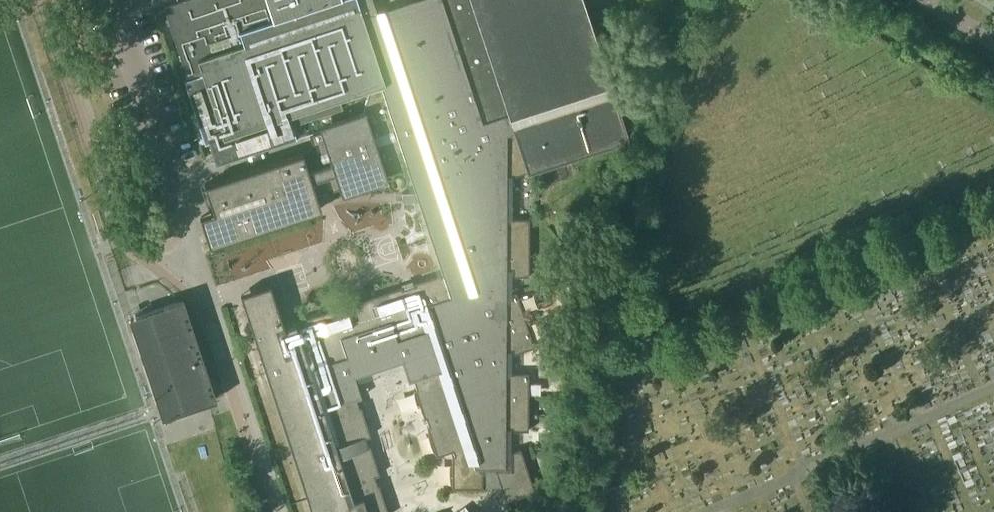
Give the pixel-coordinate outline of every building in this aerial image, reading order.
[(164,6),(165,8),(208,141),(215,162),(216,163),(217,163),(296,137),(289,115),(373,87),(364,117),(310,134),(316,153),(305,157),(303,152),(222,178),(221,178),(213,181),(205,184),(205,185),(214,211),(200,215),(206,234),(208,242),(210,245),(223,241),(321,209),(317,195),(316,193),(327,189),(328,191),(407,166),(415,191),(402,192),(402,196),(402,201),(419,200),(442,273),(413,282),(414,285),(403,289),(402,286),(328,310),(295,321),(296,323),(285,327),(284,325),(270,284),(241,293),(254,334),(277,405),(278,405),(305,487),(313,511),(388,511),(379,483),(377,484),(375,475),(380,474),(370,444),(368,445),(366,437),(371,435),(361,406),(359,406),(357,398),(361,396),(355,377),(402,361),(409,381),(413,379),(416,387),(414,388),(424,417),(426,417),(428,425),(427,426),(437,455),(453,450),(454,454),(452,454),(452,487),(482,487),(482,483),(498,478),(506,500),(535,491),(521,448),(505,453),(506,430),(528,430),(529,372),(506,372),(506,356),(534,346),(517,291),(506,295),(506,276),(529,276),(529,218),(507,218),(507,178),(527,171),(527,172),(542,167),(627,139),(629,138),(628,134),(616,99),(614,92),(601,52),(592,26),(592,25),(584,0),(412,0),(394,6),(384,9),(377,11),(364,16),(363,16),(358,0),(184,0),(164,6)] [(620,41),(627,39),(622,23),(615,26),(620,41)] [(168,414),(186,408),(215,398),(183,300),(135,316),(168,414)]
